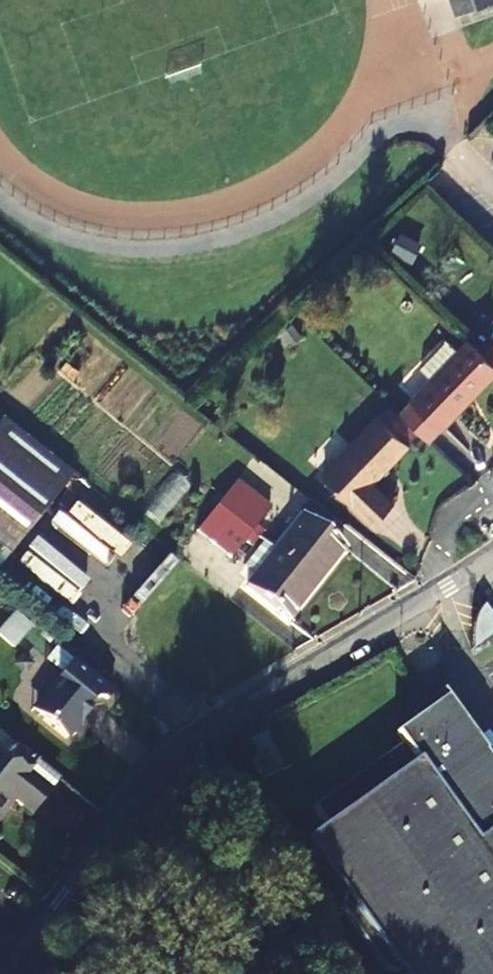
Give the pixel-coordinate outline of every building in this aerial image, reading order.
[(467,30),(477,26),(481,36),(492,31),(492,0),(457,0),(467,30)] [(401,232),(393,248),(412,258),(420,242),(401,232)] [(424,379),(434,388),(461,362),(452,353),(424,379)] [(461,362),(434,388),(413,409),(443,440),(492,391),(461,362)] [(372,493),(424,442),(394,413),(321,484),(372,535),(394,514),(372,493)] [(78,483),(7,426),(0,434),(0,554),(11,563),(78,483)] [(241,484),(219,512),(253,539),(262,546),(272,534),(263,526),(274,512),(241,484)] [(219,512),(198,537),(234,565),(247,547),(256,553),(262,546),(253,539),(219,512)] [(303,524),(275,557),(315,590),(344,556),(303,524)] [(275,557),(248,589),(289,621),(315,590),(275,557)] [(489,625),(472,603),(467,606),(460,620),(457,630),(461,646),(489,625)] [(0,630),(0,634),(11,643),(27,623),(14,613),(0,630)] [(114,695),(74,661),(57,680),(51,679),(40,692),(42,699),(34,707),(35,720),(63,743),(68,739),(74,741),(81,732),(80,718),(92,705),(104,706),(114,695)] [(388,736),(395,745),(401,740),(398,736),(422,718),(458,766),(475,753),(436,700),(388,736)] [(395,745),(307,810),(322,830),(300,846),(338,897),(337,914),(380,972),(396,973),(492,973),(492,775),(475,753),(458,766),(422,718),(398,736),(401,740),(395,745)] [(31,761),(11,744),(0,735),(0,813),(8,802),(25,816),(44,792),(21,773),(31,761)]
